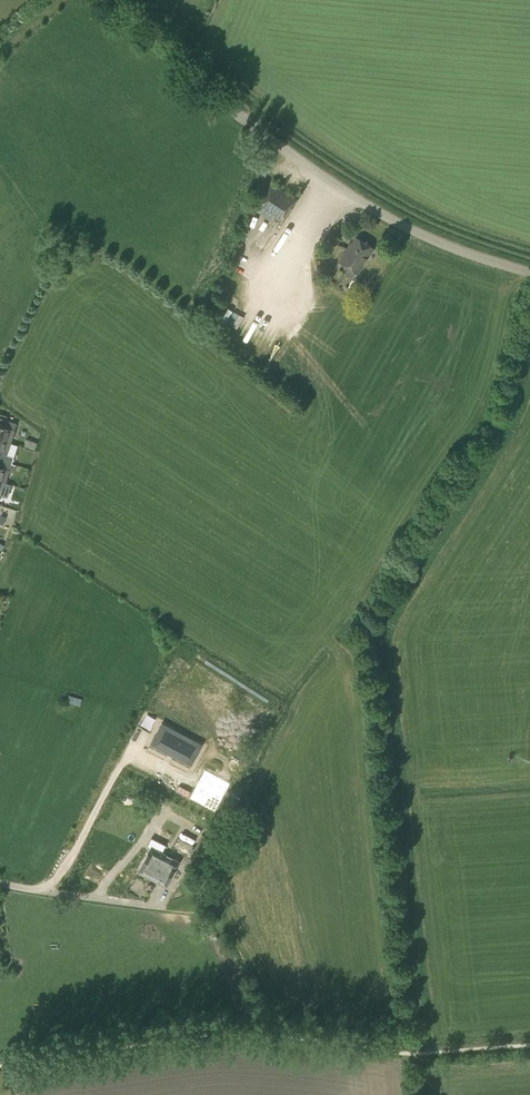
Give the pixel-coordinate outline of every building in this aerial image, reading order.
[(282,224),(298,199),(271,181),(255,206),(279,221),(282,224)] [(358,272),(373,248),(356,237),(340,261),(349,267),(345,273),(353,278),(357,272),(358,272)] [(0,425),(0,438),(7,441),(11,442),(17,423),(3,419),(1,425),(0,425)] [(7,441),(0,438),(0,460),(12,464),(12,463),(14,457),(3,453),(7,441)] [(27,439),(25,445),(35,449),(37,442),(27,439)] [(12,463),(12,464),(0,460),(0,480),(5,482),(10,470),(14,471),(16,464),(12,463)] [(81,704),(83,698),(69,694),(68,701),(81,704)] [(149,746),(190,768),(195,759),(189,757),(194,747),(164,731),(159,741),(153,738),(149,746)] [(204,773),(189,801),(214,814),(229,786),(204,773)] [(195,847),(206,852),(212,840),(202,834),(195,847)] [(165,863),(169,855),(163,852),(166,845),(152,837),(148,845),(151,847),(144,861),(154,866),(153,867),(160,870),(164,863),(165,863)] [(204,855),(206,852),(195,847),(185,867),(196,872),(198,867),(202,869),(208,857),(204,855)] [(154,866),(144,861),(138,872),(166,886),(180,861),(169,855),(165,863),(164,863),(160,870),(153,867),(154,866)] [(218,919),(213,911),(218,908),(211,896),(200,902),(208,914),(209,913),(214,922),(218,919)]
